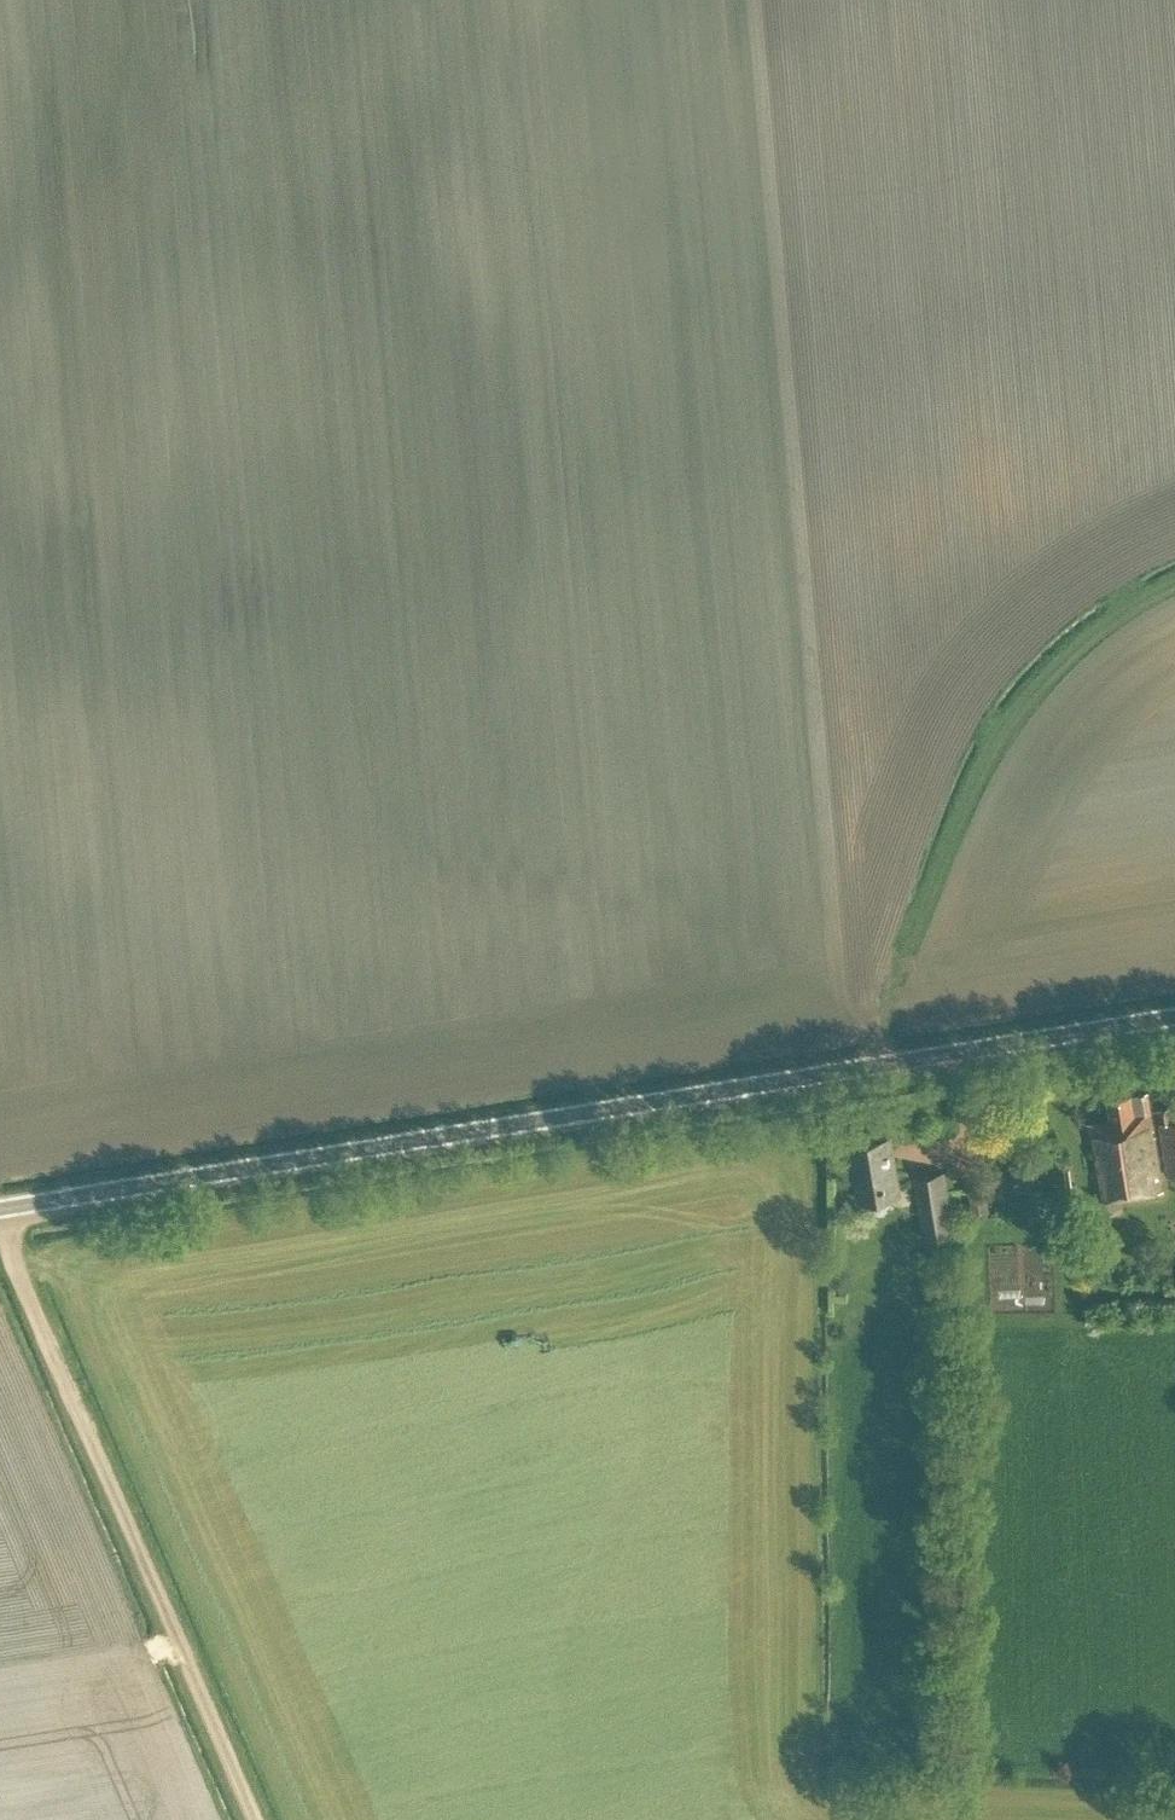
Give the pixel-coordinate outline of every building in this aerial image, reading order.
[(1100,1199),(1163,1189),(1154,1137),(1152,1137),(1150,1129),(1153,1128),(1146,1092),(1107,1098),(1111,1119),(1087,1124),(1100,1199)] [(1167,1173),(1174,1172),(1174,1119),(1173,1119),(1171,1107),(1157,1109),(1167,1173)] [(860,1200),(899,1193),(889,1136),(850,1143),(860,1200)] [(923,1238),(956,1232),(945,1171),(912,1176),(923,1238)] [(985,1184),(967,1187),(969,1200),(971,1213),(989,1210),(985,1184)] [(1053,1309),(1054,1240),(997,1239),(996,1308),(1053,1309)]
